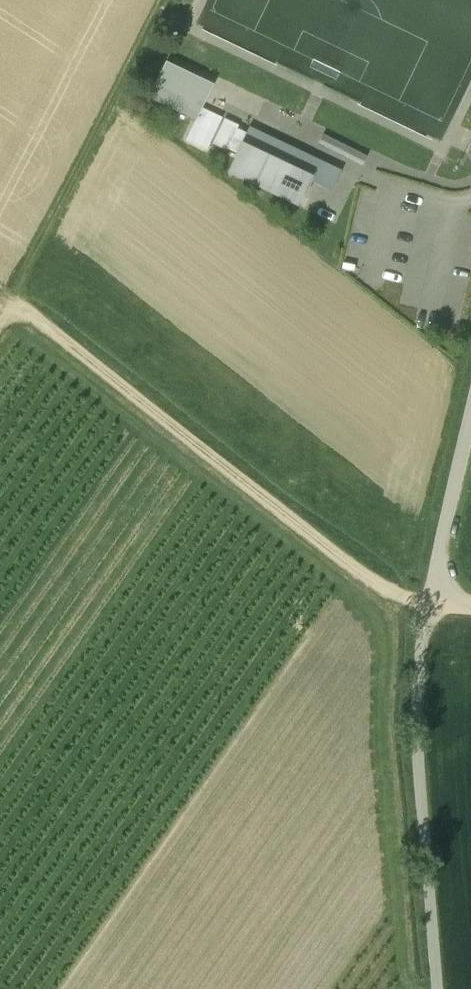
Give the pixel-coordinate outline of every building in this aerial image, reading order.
[(201,108),(185,140),(207,150),(222,118),(201,108)] [(212,144),(226,151),(238,126),(224,119),(212,144)] [(293,158),(284,153),(287,148),(250,131),(243,147),(244,148),(240,157),(239,156),(231,172),(267,189),(268,187),(277,191),(276,194),(296,203),(303,187),(303,186),(307,177),(329,188),(337,172),(299,154),(296,152),(293,158)] [(322,137),(318,143),(362,164),(366,158),(322,137)]
